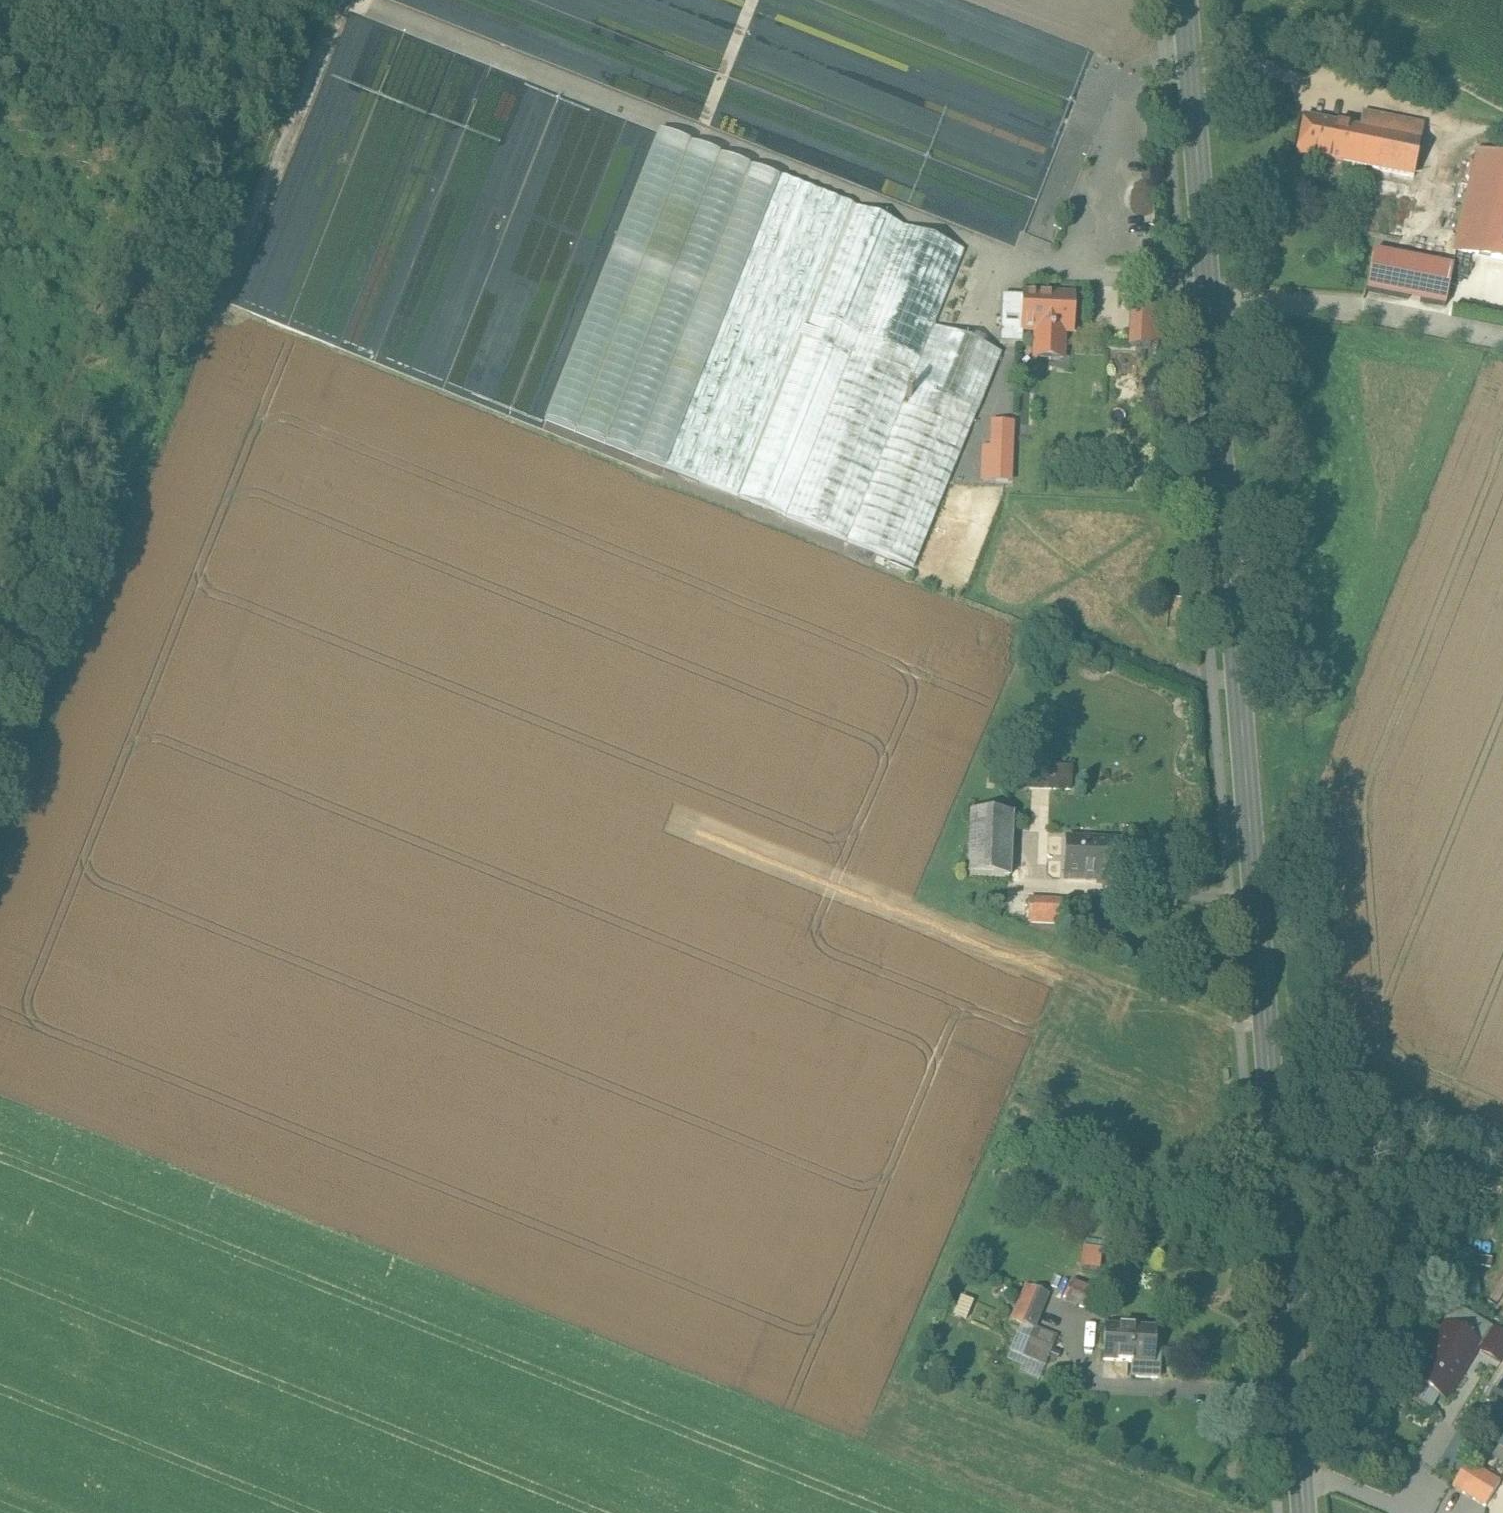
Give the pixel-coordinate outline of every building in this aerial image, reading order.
[(1423,126),(1363,114),(1360,130),(1385,135),(1378,171),(1412,178),(1423,126)] [(1336,126),(1303,119),(1295,155),(1329,162),(1336,126)] [(1360,130),(1336,126),(1329,162),(1378,171),(1385,135),(1360,130)] [(1478,153),(1456,251),(1502,261),(1502,159),(1478,153)] [(964,251),(780,177),(665,468),(738,497),(737,498),(913,569),(1001,354),(933,326),(964,251)] [(1454,266),(1373,250),(1365,289),(1446,305),(1454,266)] [(1074,298),(1022,295),(1022,317),(1021,330),(1022,330),(1036,331),(1035,354),(1062,356),(1063,332),(1072,332),(1074,298)] [(1022,317),(1007,316),(1006,344),(1021,344),(1022,330),(1021,330),(1022,317)] [(1148,347),(1149,320),(1128,320),(1127,347),(1148,347)] [(985,417),(969,455),(986,462),(991,449),(987,447),(998,422),(985,417)] [(1071,771),(1010,769),(1010,787),(1031,788),(1031,790),(1071,791),(1071,771)] [(1013,818),(972,816),(968,880),(1009,882),(1013,818)] [(1119,845),(1067,842),(1065,881),(1096,883),(1096,879),(1118,880),(1119,845)] [(1067,905),(1029,904),(1028,925),(1066,926),(1067,905)] [(1083,1245),(1081,1267),(1101,1269),(1103,1246),(1083,1245)] [(1095,1295),(1073,1287),(1065,1306),(1088,1315),(1095,1295)] [(1045,1297),(1027,1290),(1013,1325),(1031,1332),(1045,1297)] [(954,1315),(966,1319),(972,1300),(961,1296),(954,1315)] [(1449,1325),(1416,1382),(1447,1400),(1481,1344),(1449,1325)] [(1155,1332),(1106,1331),(1106,1363),(1131,1363),(1130,1380),(1160,1381),(1161,1345),(1155,1345),(1155,1332)] [(1481,1353),(1500,1364),(1502,1359),(1502,1336),(1494,1331),(1481,1353)] [(1057,1341),(1036,1332),(1024,1359),(1045,1368),(1057,1341)] [(1499,1483),(1469,1464),(1453,1489),(1484,1507),(1499,1483)]
